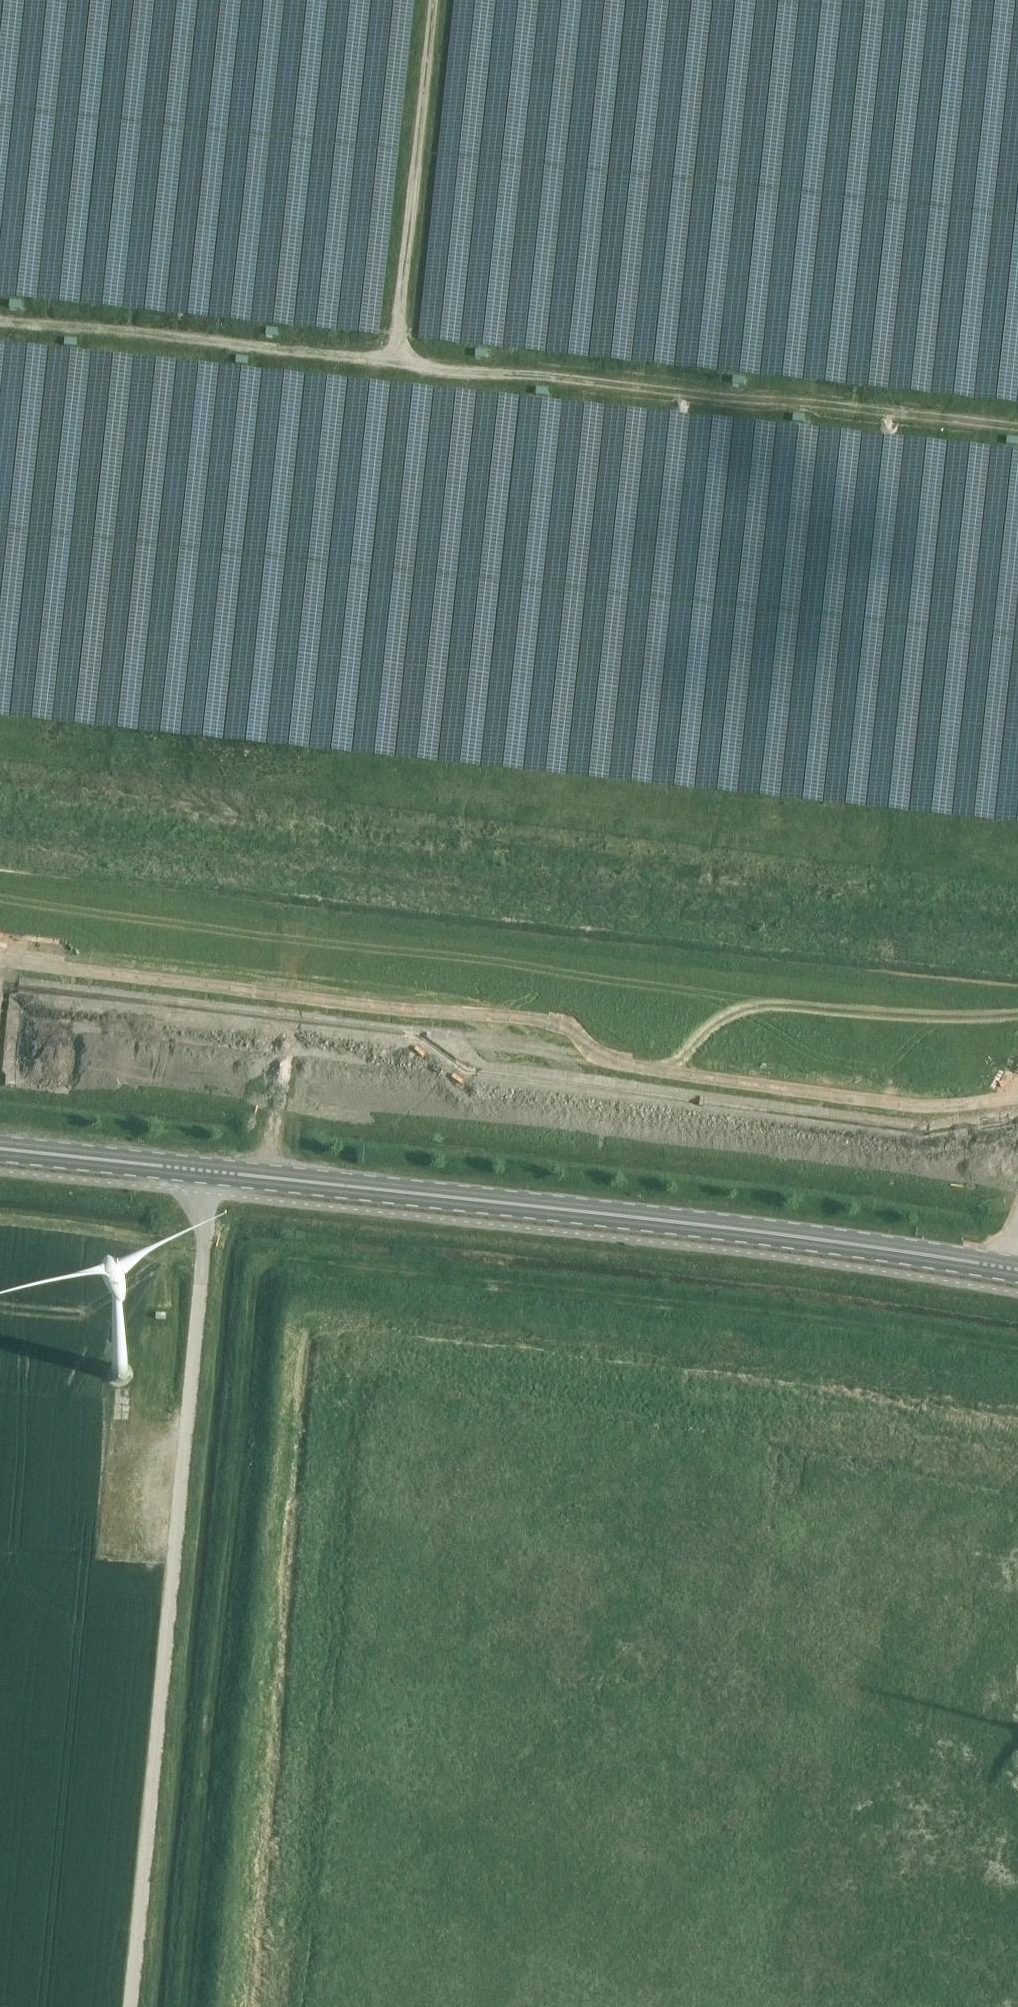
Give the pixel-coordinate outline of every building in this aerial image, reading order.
[(20,308),(21,300),(10,299),(9,306),(20,308)] [(277,335),(278,327),(267,326),(266,334),(277,335)] [(74,345),(75,338),(64,337),(63,344),(74,345)] [(486,357),(487,350),(475,348),(475,356),(486,357)] [(246,363),(247,355),(235,354),(235,362),(246,363)] [(743,384),(744,376),(733,375),(732,382),(743,384)] [(546,395),(547,387),(536,386),(535,393),(546,395)] [(804,422),(804,414),(793,413),(792,421),(804,422)] [(1017,440),(1017,436),(1007,435),(1006,443),(1017,444),(1017,440)] [(130,1374),(130,1373),(130,1372),(129,1372),(129,1371),(129,1370),(128,1369),(128,1368),(127,1368),(127,1367),(126,1367),(126,1366),(125,1366),(124,1366),(124,1365),(123,1365),(122,1365),(121,1365),(120,1365),(119,1365),(118,1365),(117,1366),(116,1366),(115,1367),(114,1368),(113,1369),(113,1370),(112,1371),(112,1372),(112,1373),(112,1374),(112,1375),(112,1376),(112,1377),(113,1378),(113,1379),(114,1379),(114,1380),(115,1380),(115,1381),(116,1381),(117,1382),(118,1382),(119,1383),(120,1383),(121,1383),(122,1383),(123,1382),(124,1382),(125,1382),(125,1381),(126,1381),(127,1380),(128,1379),(128,1378),(129,1378),(129,1377),(129,1376),(130,1375),(130,1374)]
